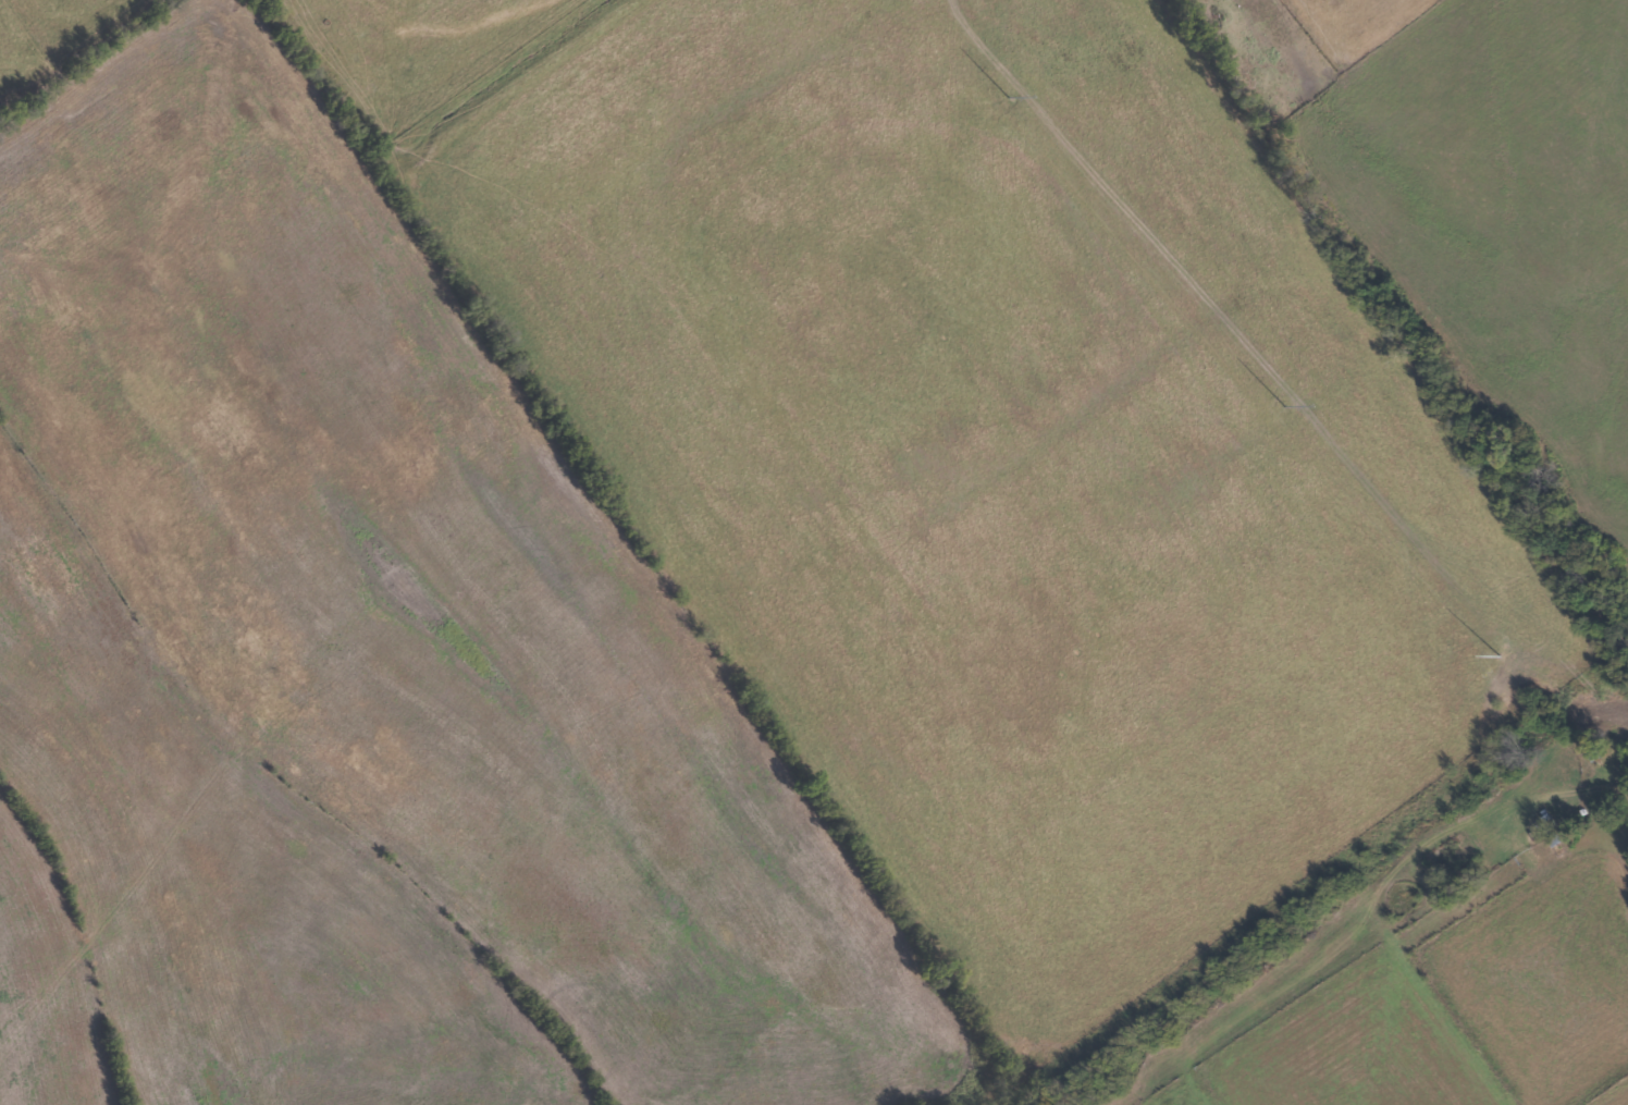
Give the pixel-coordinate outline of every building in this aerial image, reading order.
[(1594,760),(1602,756),(1599,750),(1591,754),(1594,760)]
